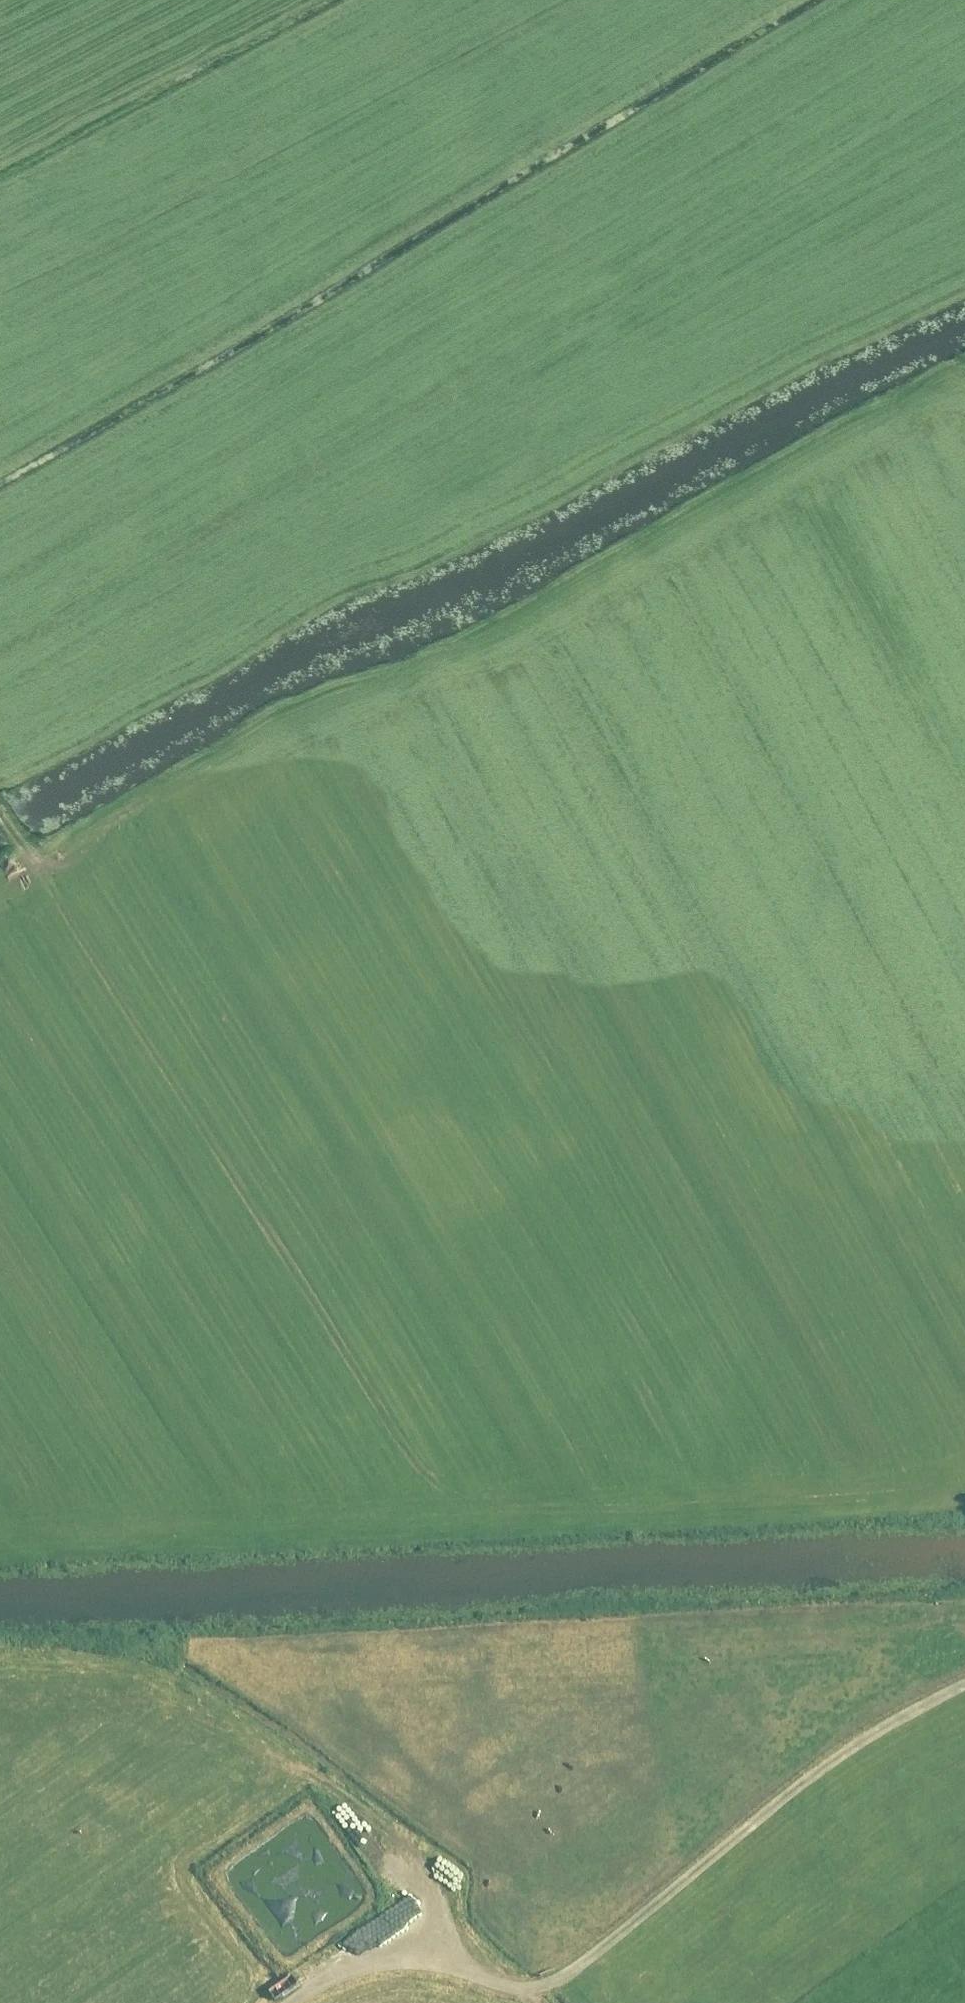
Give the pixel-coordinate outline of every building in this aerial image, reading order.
[(365,1945),(381,1945),(380,1928),(365,1928),(365,1945)]
